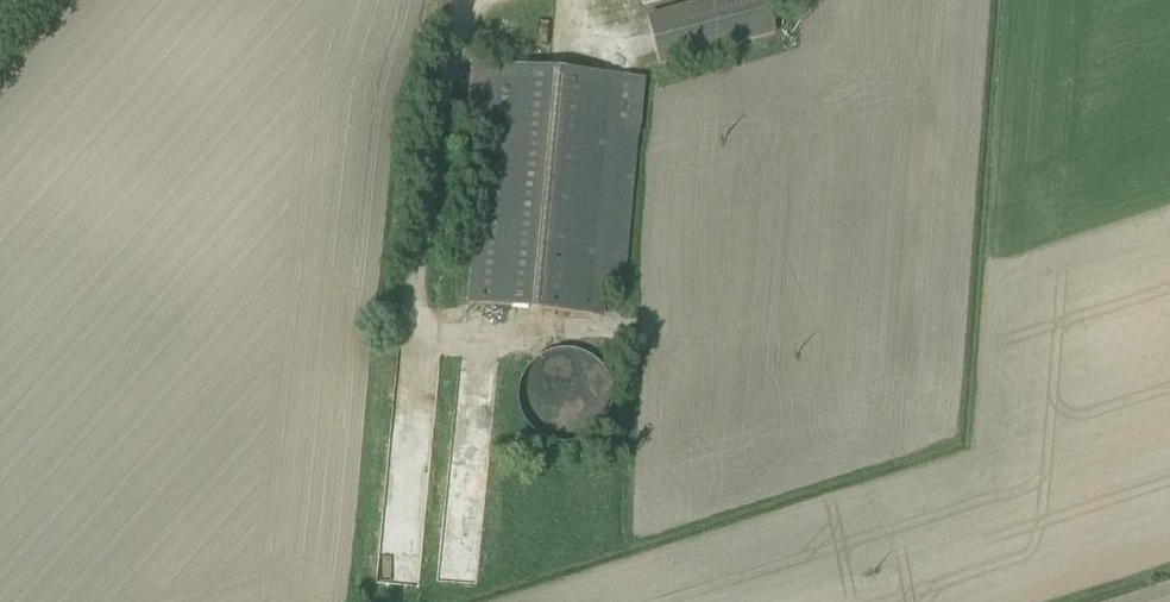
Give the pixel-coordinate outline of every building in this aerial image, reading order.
[(659,67),(775,36),(766,0),(705,0),(646,16),(659,67)] [(605,295),(624,297),(643,83),(477,67),(478,60),(472,59),(464,135),(484,137),(469,302),(603,315),(605,295)] [(602,417),(603,408),(602,399),(599,390),(595,382),(589,375),(583,370),(572,364),(564,361),(555,361),(544,362),(538,364),(531,367),(523,373),(516,382),(511,390),(509,398),(508,408),(509,418),(511,427),(516,436),(523,444),(530,449),(540,453),(549,456),(556,456),(567,455),(574,452),(581,448),(589,441),(594,436),(599,426),(602,417)]
